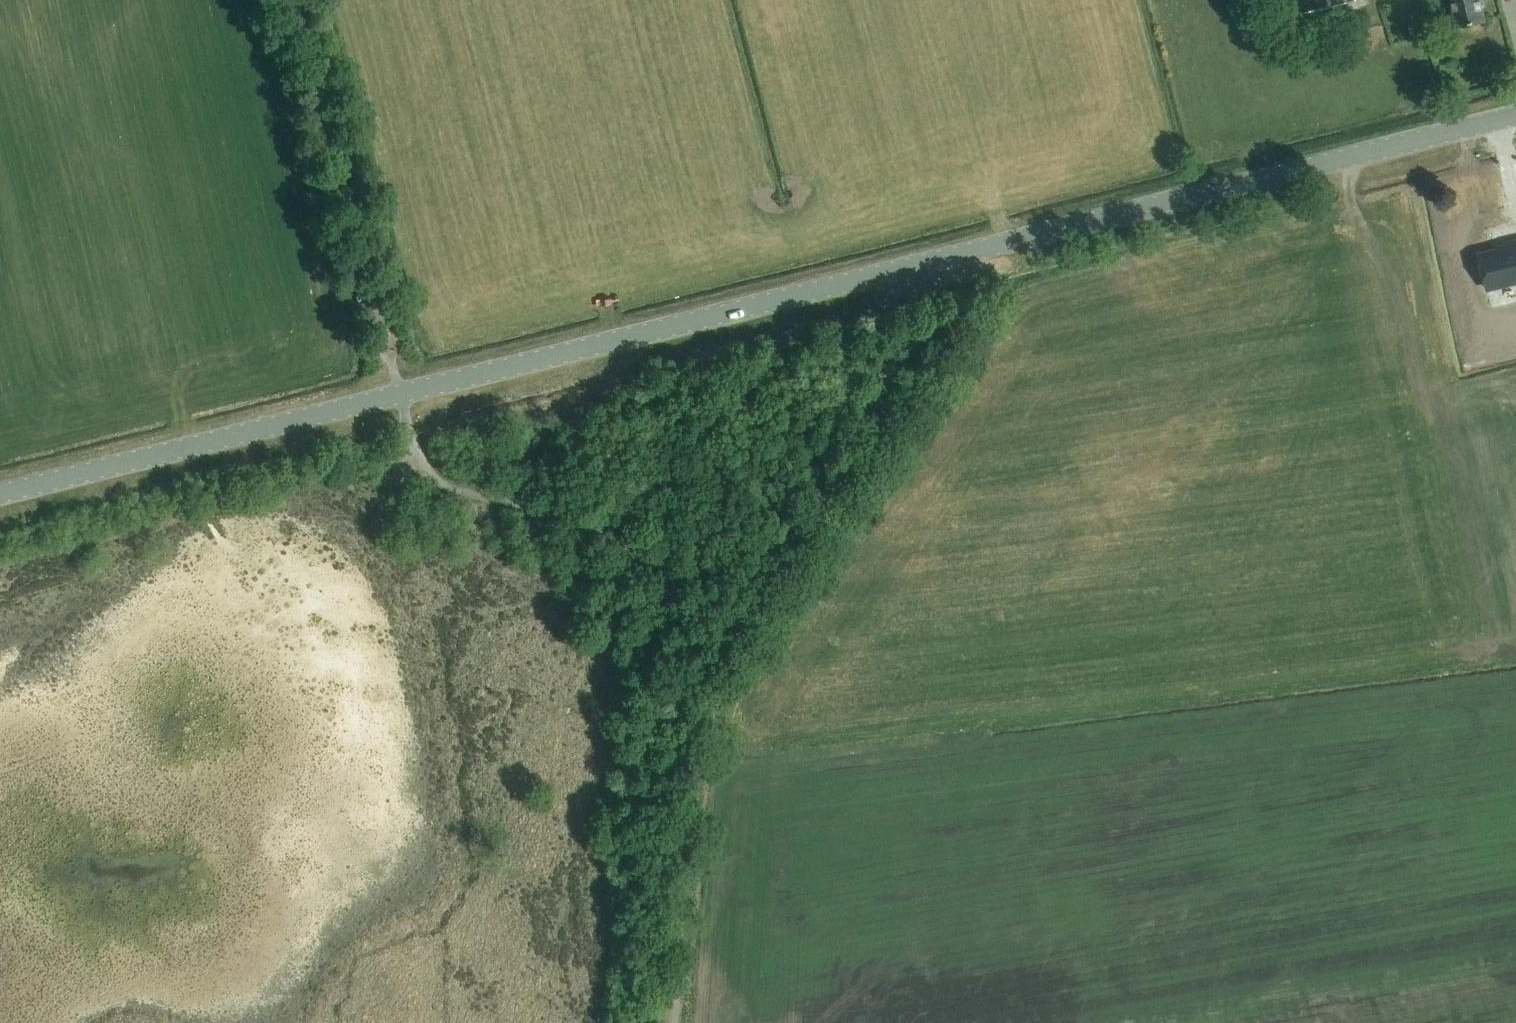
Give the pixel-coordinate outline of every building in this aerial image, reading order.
[(1293,18),(1356,2),(1356,0),(1288,0),(1293,18)] [(1457,27),(1485,20),(1480,0),(1450,0),(1457,27)] [(1515,281),(1515,242),(1507,244),(1508,249),(1480,255),(1488,287),(1515,281)] [(363,291),(355,294),(359,304),(367,301),(363,291)]
